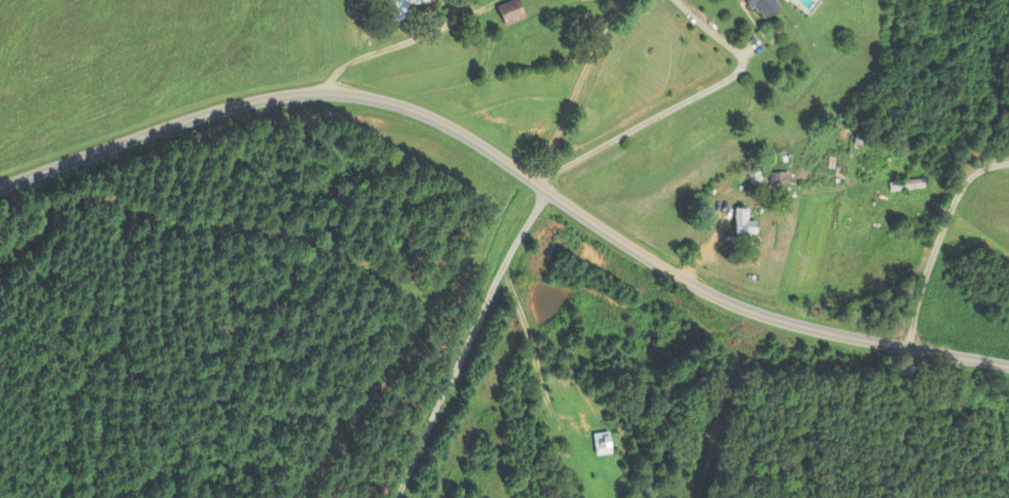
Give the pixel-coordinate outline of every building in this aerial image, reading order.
[(426,3),(426,0),(387,0),(388,20),(407,20),(407,3),(426,3)] [(517,0),(508,0),(495,6),(504,26),(525,17),(517,0)] [(777,0),(749,0),(760,20),(781,7),(777,0)] [(767,172),(767,185),(788,185),(788,172),(767,172)] [(923,181),(889,181),(889,189),(923,189),(923,181)] [(754,220),(748,220),(748,209),(733,209),(733,242),(754,242),(754,220)]
